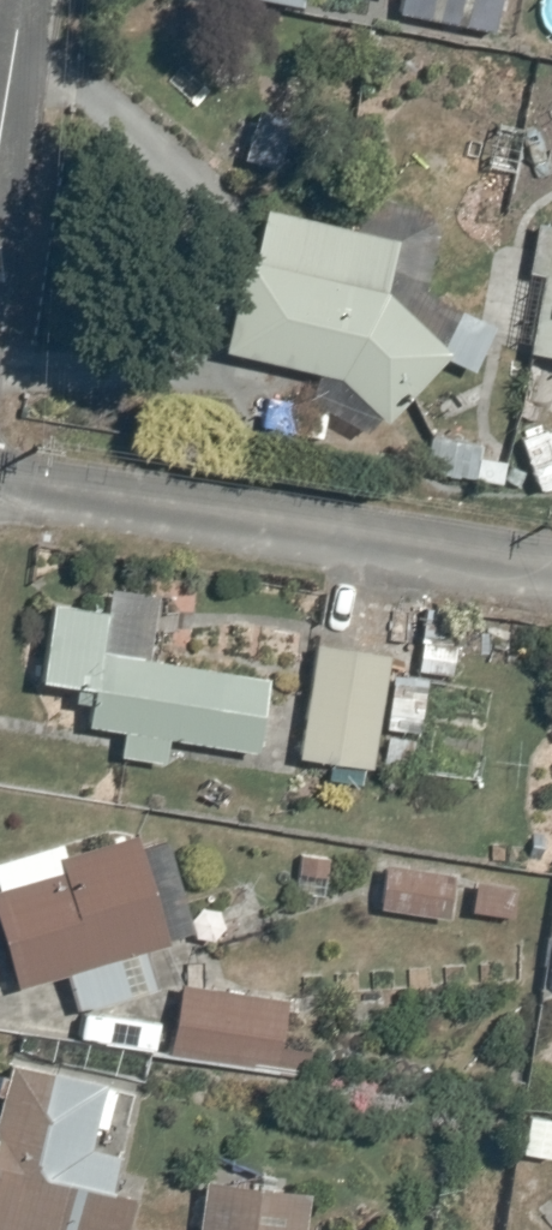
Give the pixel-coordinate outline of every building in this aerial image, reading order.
[(312,11),(314,0),(258,0),(312,11)] [(406,15),(501,35),(509,0),(410,0),(406,15)] [(457,356),(394,296),(406,245),(275,215),(263,266),(257,264),(232,355),(349,380),(395,426),(457,356)] [(536,355),(551,358),(551,266),(536,355)] [(97,733),(129,737),(125,763),(174,770),(178,745),(264,758),(275,682),(108,657),(114,618),(55,609),(43,684),(103,693),(97,733)] [(320,647),(303,760),(381,771),(397,659),(320,647)] [(174,947),(142,838),(69,860),(73,875),(0,896),(0,904),(25,991),(74,976),(153,953),(174,947)] [(467,877),(392,868),(387,914),(462,922),(467,877)] [(153,953),(74,976),(85,1014),(164,991),(153,953)] [(314,1056),(286,1050),(295,1009),(188,987),(174,1056),(309,1083),(314,1056)] [(96,1155),(112,1090),(20,1068),(0,1151),(0,1229),(135,1229),(142,1202),(118,1196),(126,1162),(96,1155)] [(211,1185),(205,1229),(310,1229),(315,1199),(211,1185)]
